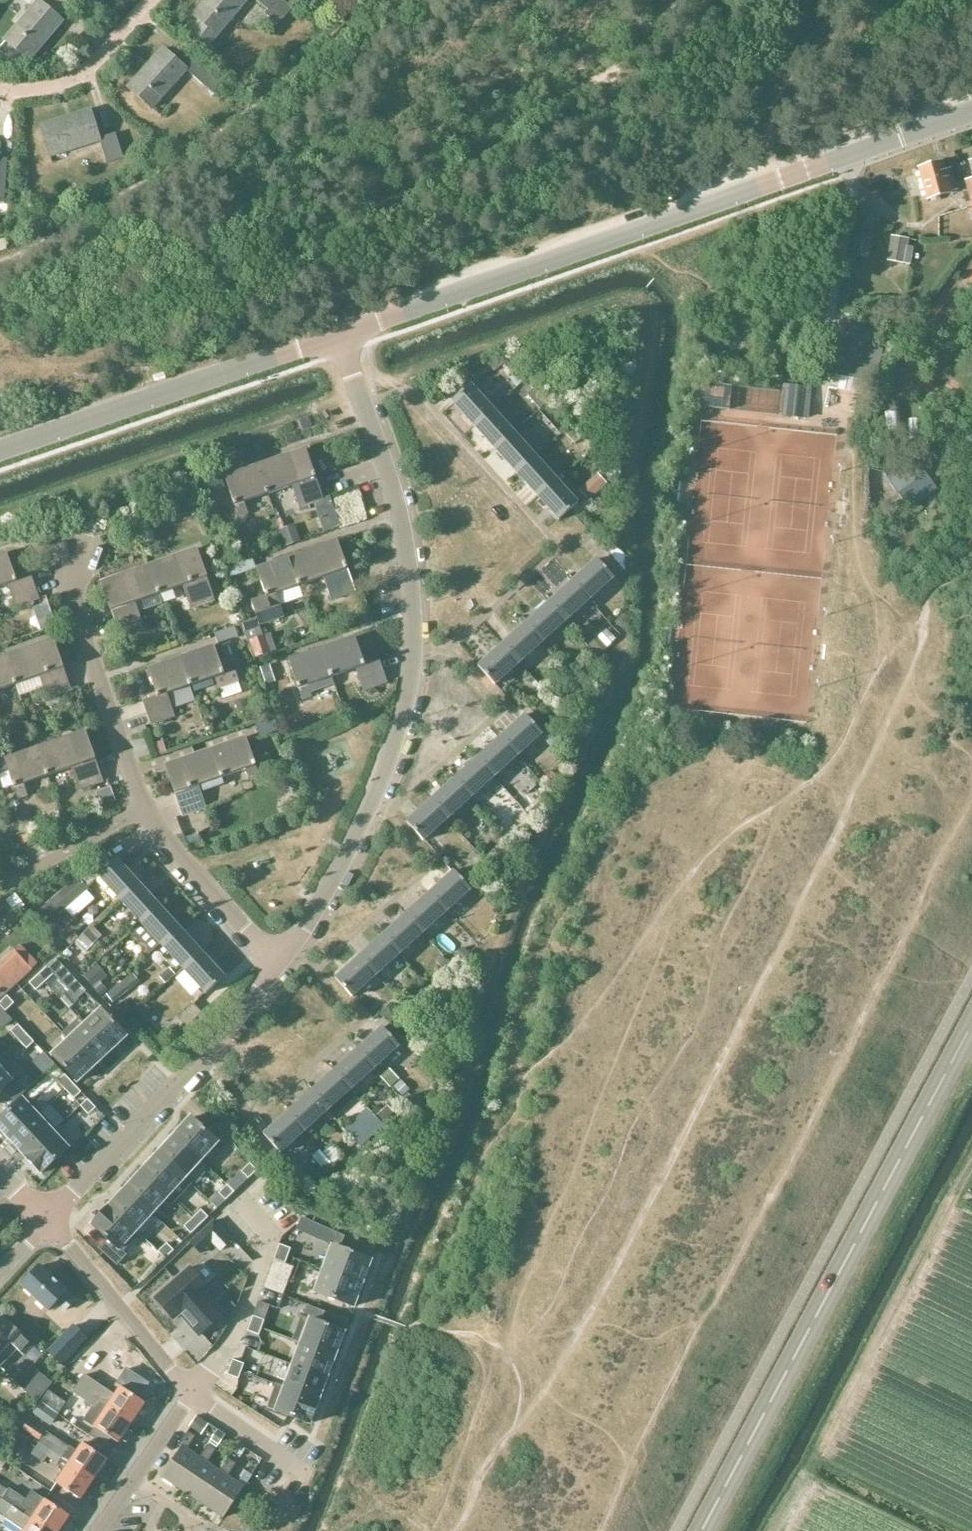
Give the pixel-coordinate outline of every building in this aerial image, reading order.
[(3,39),(29,60),(63,21),(60,18),(70,5),(64,0),(36,0),(37,1),(3,39)] [(194,16),(201,21),(191,33),(209,49),(249,0),(207,0),(194,16)] [(268,11),(265,14),(279,25),(292,8),(282,0),(256,0),(268,11)] [(216,74),(187,47),(175,59),(164,49),(129,88),(153,110),(188,72),(215,96),(227,83),(216,74)] [(115,134),(101,138),(99,138),(91,111),(41,127),(51,158),(101,143),(107,164),(124,159),(115,134)] [(5,204),(8,159),(0,159),(0,204),(5,204)] [(958,190),(952,168),(946,169),(944,162),(919,169),(928,201),(953,193),(952,192),(958,190)] [(964,181),(967,191),(962,193),(964,203),(970,202),(971,212),(971,179),(964,181)] [(914,248),(908,246),(910,239),(892,236),(888,261),(911,265),(914,248)] [(494,372),(502,366),(508,362),(504,356),(489,365),(494,372)] [(508,362),(502,366),(507,373),(510,370),(513,368),(508,362)] [(523,381),(513,368),(510,370),(514,375),(510,378),(516,386),(523,381)] [(811,387),(785,384),(782,414),(808,417),(811,387)] [(453,401),(475,424),(492,409),(471,385),(453,401)] [(535,390),(527,396),(539,409),(546,403),(535,390)] [(492,409),(475,424),(496,448),(513,432),(492,409)] [(574,425),(565,432),(575,444),(584,437),(574,425)] [(534,456),(513,432),(496,448),(517,471),(534,456)] [(293,486),(297,497),(320,489),(307,449),(260,466),(270,494),(293,486)] [(534,456),(517,471),(538,495),(556,479),(534,456)] [(918,463),(901,479),(912,491),(902,501),(910,510),(938,484),(918,463)] [(249,513),(246,503),(270,494),(260,466),(226,477),(239,516),(249,513)] [(218,468),(197,476),(204,495),(225,487),(218,468)] [(597,475),(580,491),(588,500),(606,484),(597,475)] [(577,503),(556,479),(538,495),(560,519),(577,503)] [(324,500),(320,489),(297,497),(300,508),(324,500)] [(324,500),(314,503),(325,533),(343,527),(332,497),(324,500)] [(301,539),(297,527),(282,532),(286,544),(301,539)] [(302,585),(325,577),(328,588),(352,580),(339,541),(292,557),(302,585)] [(610,552),(599,562),(613,578),(616,580),(624,572),(626,557),(620,550),(616,546),(610,552)] [(198,550),(150,566),(160,595),(184,587),(193,609),(217,601),(198,550)] [(12,594),(36,586),(31,575),(17,580),(7,554),(0,556),(0,588),(9,585),(12,594)] [(279,593),(302,585),(292,557),(258,569),(267,596),(251,602),(260,626),(287,617),(279,593)] [(589,599),(613,578),(599,562),(597,560),(573,581),(589,599)] [(102,583),(116,621),(140,613),(136,603),(160,595),(150,566),(102,583)] [(233,577),(241,575),(238,566),(230,568),(233,577)] [(356,591),(352,580),(328,588),(332,599),(356,591)] [(573,581),(550,602),(566,620),(589,599),(573,581)] [(40,598),(36,586),(12,594),(16,606),(40,598)] [(527,624),(543,641),(566,620),(550,602),(527,624)] [(49,611),(47,603),(33,608),(36,616),(49,611)] [(144,625),(140,613),(116,621),(121,633),(144,625)] [(520,662),(543,641),(527,624),(504,645),(520,662)] [(237,627),(215,635),(218,644),(240,637),(237,627)] [(267,637),(252,642),(258,659),(272,654),(267,637)] [(356,669),(360,679),(384,671),(380,659),(365,664),(356,637),(323,649),(333,677),(356,669)] [(607,649),(599,639),(589,647),(597,657),(607,649)] [(45,688),(44,687),(68,679),(54,640),(7,656),(17,685),(20,696),(45,688)] [(496,684),(509,672),(520,662),(504,645),(480,666),(496,684)] [(215,646),(182,658),(192,686),(216,678),(219,688),(228,685),(215,646)] [(332,677),(333,677),(323,649),(289,660),(303,699),(312,696),(311,692),(335,684),(332,677)] [(17,685),(7,656),(0,659),(0,691),(17,685)] [(144,701),(148,713),(171,704),(168,694),(192,686),(182,658),(149,669),(158,696),(144,701)] [(271,666),(262,669),(268,685),(276,682),(271,666)] [(387,682),(384,671),(360,679),(364,690),(387,682)] [(48,698),(72,690),(68,679),(44,687),(45,688),(48,698)] [(175,716),(171,704),(148,713),(152,724),(175,716)] [(518,755),(540,735),(542,733),(526,716),(502,737),(518,755)] [(261,738),(272,734),(267,718),(256,722),(261,738)] [(563,744),(548,727),(542,733),(540,735),(554,751),(563,744)] [(73,768),(77,779),(100,770),(87,732),(39,748),(49,776),(73,768)] [(518,755),(502,737),(479,758),(495,776),(506,766),(527,789),(537,780),(515,757),(518,755)] [(207,807),(201,792),(224,784),(222,778),(247,769),(251,779),(260,776),(247,738),(166,766),(183,816),(207,807)] [(158,756),(167,753),(163,741),(154,744),(158,756)] [(28,795),(24,784),(49,776),(39,748),(5,759),(19,798),(28,795)] [(9,769),(0,750),(0,773),(9,769)] [(479,758),(456,779),(472,797),(495,776),(479,758)] [(104,783),(100,770),(77,779),(81,791),(104,783)] [(551,770),(541,779),(546,785),(557,776),(551,770)] [(456,779),(432,800),(448,818),(472,797),(456,779)] [(533,819),(546,807),(539,799),(526,811),(533,819)] [(425,839),(448,818),(432,800),(409,822),(425,839)] [(506,841),(499,833),(489,843),(496,850),(506,841)] [(439,841),(433,846),(440,854),(446,848),(439,841)] [(117,859),(99,876),(121,899),(138,883),(117,859)] [(431,893),(447,910),(471,889),(455,872),(431,893)] [(86,888),(78,878),(49,903),(60,916),(88,890),(86,888)] [(159,906),(138,883),(121,899),(142,922),(159,906)] [(431,893),(408,914),(424,932),(447,910),(431,893)] [(64,920),(60,916),(49,903),(34,916),(49,933),(64,920)] [(181,929),(159,906),(142,922),(163,946),(181,929)] [(385,935),(401,953),(424,932),(408,914),(385,935)] [(202,953),(181,929),(163,946),(184,969),(202,953)] [(98,940),(89,931),(76,944),(84,953),(98,940)] [(378,974),(401,953),(385,935),(362,956),(378,974)] [(20,947),(16,951),(32,969),(37,965),(20,947)] [(469,955),(464,949),(454,957),(460,963),(469,955)] [(72,954),(68,950),(64,955),(68,959),(72,954)] [(32,969),(16,951),(0,965),(0,1000),(32,969)] [(206,992),(224,976),(202,953),(184,969),(206,992)] [(362,956),(338,977),(354,995),(378,974),(362,956)] [(56,959),(47,967),(54,974),(69,991),(77,982),(56,959)] [(44,983),(53,975),(46,968),(37,976),(44,983)] [(107,980),(97,968),(85,977),(101,997),(107,992),(101,984),(107,980)] [(175,976),(168,968),(159,977),(165,984),(175,976)] [(44,983),(37,976),(29,984),(35,991),(44,983)] [(137,984),(131,976),(108,994),(114,1002),(137,984)] [(77,982),(69,991),(77,999),(86,991),(77,982)] [(410,998),(404,992),(394,1001),(400,1007),(410,998)] [(0,1001),(0,1006),(4,1011),(13,1002),(6,995),(0,1001)] [(203,1013),(195,1004),(179,1019),(188,1029),(203,1013)] [(152,1015),(145,1006),(138,1012),(145,1021),(152,1015)] [(107,1051),(123,1036),(98,1010),(83,1025),(107,1051)] [(17,1024),(10,1031),(18,1040),(25,1033),(17,1024)] [(67,1039),(92,1066),(107,1051),(83,1025),(67,1039)] [(384,1028),(360,1050),(376,1067),(399,1045),(384,1028)] [(25,1033),(18,1040),(26,1049),(34,1042),(25,1033)] [(92,1066),(67,1039),(51,1054),(76,1081),(92,1066)] [(360,1050),(337,1071),(352,1088),(376,1067),(360,1050)] [(389,1068),(382,1075),(392,1085),(399,1078),(389,1068)] [(11,1081),(2,1071),(0,1069),(0,1091),(11,1081)] [(313,1092),(329,1109),(352,1088),(337,1071),(313,1092)] [(66,1090),(73,1084),(65,1075),(57,1082),(66,1090)] [(22,1078),(6,1093),(14,1102),(30,1087),(22,1078)] [(399,1081),(393,1087),(402,1096),(407,1090),(399,1081)] [(73,1084),(66,1090),(74,1099),(81,1092),(73,1084)] [(305,1130),(329,1109),(313,1092),(290,1113),(305,1130)] [(88,1099),(80,1106),(89,1115),(96,1108),(88,1099)] [(23,1100),(0,1122),(0,1129),(12,1141),(38,1116),(23,1100)] [(388,1105),(377,1116),(384,1123),(395,1112),(394,1111),(388,1105)] [(368,1107),(347,1128),(360,1142),(362,1144),(384,1123),(377,1116),(368,1107)] [(266,1134),(280,1150),(282,1151),(305,1130),(290,1113),(266,1134)] [(38,1116),(12,1141),(26,1157),(53,1132),(38,1116)] [(175,1137),(202,1162),(219,1143),(218,1142),(209,1134),(192,1119),(175,1137)] [(216,1127),(209,1134),(218,1142),(224,1135),(216,1127)] [(53,1132),(26,1157),(41,1173),(68,1148),(53,1132)] [(175,1137),(159,1155),(185,1179),(202,1162),(175,1137)] [(282,1151),(280,1150),(272,1158),(299,1185),(309,1176),(303,1170),(300,1172),(282,1151)] [(329,1163),(320,1152),(313,1158),(322,1169),(329,1163)] [(169,1197),(185,1179),(159,1155),(142,1173),(169,1197)] [(250,1164),(241,1172),(248,1179),(257,1171),(250,1164)] [(126,1190),(153,1215),(169,1197),(142,1173),(126,1190)] [(227,1185),(218,1193),(225,1200),(234,1192),(227,1185)] [(153,1215),(126,1190),(110,1208),(137,1233),(153,1215)] [(137,1233),(110,1208),(93,1226),(120,1251),(137,1233)] [(199,1225),(208,1217),(201,1210),(192,1218),(199,1225)] [(184,1227),(191,1234),(199,1225),(192,1218),(184,1227)] [(341,1235),(302,1218),(297,1229),(326,1241),(327,1238),(337,1243),(341,1235)] [(214,1220),(203,1231),(214,1242),(221,1250),(233,1239),(214,1220)] [(158,1252),(165,1259),(173,1250),(166,1243),(158,1252)] [(291,1250),(280,1245),(277,1253),(288,1257),(291,1250)] [(332,1248),(324,1270),(360,1284),(368,1262),(332,1248)] [(149,1260),(156,1267),(165,1259),(158,1252),(149,1260)] [(274,1260),(286,1265),(288,1257),(277,1253),(274,1260)] [(49,1311),(56,1302),(65,1311),(75,1301),(66,1293),(67,1292),(40,1266),(22,1285),(49,1311)] [(192,1267),(156,1296),(175,1319),(181,1313),(199,1336),(225,1315),(206,1293),(210,1289),(192,1267)] [(352,1306),(360,1284),(324,1270),(315,1293),(352,1306)] [(306,1307),(303,1316),(309,1319),(321,1323),(325,1314),(306,1307)] [(21,1333),(3,1316),(0,1319),(0,1355),(4,1351),(10,1357),(17,1350),(25,1357),(34,1346),(21,1333)] [(265,1320),(254,1316),(251,1323),(262,1327),(265,1320)] [(301,1342),(334,1354),(342,1332),(321,1323),(309,1319),(301,1342)] [(262,1327),(251,1323),(248,1331),(259,1335),(262,1327)] [(74,1326),(49,1352),(62,1364),(87,1338),(74,1326)] [(292,1364),(325,1377),(334,1354),(301,1342),(292,1364)] [(230,1367),(242,1371),(245,1363),(233,1359),(230,1367)] [(292,1364),(284,1387),(317,1399),(325,1377),(292,1364)] [(239,1378),(242,1371),(230,1367),(228,1374),(239,1378)] [(39,1373),(25,1390),(38,1400),(52,1383),(39,1373)] [(85,1399),(93,1405),(98,1408),(101,1403),(132,1423),(145,1403),(121,1387),(114,1397),(85,1377),(78,1386),(89,1393),(85,1399)] [(78,1386),(74,1392),(85,1399),(89,1393),(78,1386)] [(284,1387),(276,1409),(309,1421),(317,1399),(284,1387)] [(47,1391),(40,1402),(59,1415),(66,1403),(47,1391)] [(51,1426),(59,1415),(40,1402),(32,1413),(51,1426)] [(118,1444),(132,1423),(101,1403),(98,1408),(93,1405),(83,1420),(94,1427),(97,1429),(111,1439),(118,1444)] [(197,1418),(190,1428),(199,1434),(206,1423),(197,1418)] [(28,1421),(22,1429),(39,1440),(45,1432),(28,1421)] [(97,1429),(90,1438),(94,1440),(105,1448),(111,1439),(97,1429)] [(205,1459),(202,1457),(189,1448),(197,1436),(189,1431),(180,1444),(184,1446),(163,1476),(183,1490),(205,1459)] [(20,1432),(14,1441),(23,1447),(29,1437),(20,1432)] [(89,1447),(83,1443),(78,1451),(48,1432),(44,1438),(55,1445),(48,1456),(60,1464),(59,1465),(66,1469),(70,1463),(94,1480),(108,1460),(101,1455),(89,1447)] [(218,1432),(212,1441),(219,1446),(225,1436),(218,1432)] [(43,1463),(48,1456),(55,1445),(44,1438),(32,1455),(43,1463)] [(94,1440),(89,1447),(101,1455),(105,1448),(94,1440)] [(205,1459),(183,1490),(203,1504),(225,1473),(221,1470),(209,1462),(217,1451),(209,1446),(202,1457),(205,1459)] [(239,1446),(234,1454),(240,1458),(245,1450),(239,1446)] [(229,1459),(221,1470),(225,1473),(203,1504),(224,1518),(245,1487),(229,1476),(237,1464),(229,1459)] [(81,1500),(94,1480),(70,1463),(66,1469),(56,1483),(81,1500)] [(70,1515),(46,1499),(39,1508),(10,1488),(9,1490),(0,1484),(0,1497),(3,1499),(0,1503),(0,1507),(9,1513),(16,1502),(28,1510),(25,1515),(50,1530),(60,1530),(70,1515)] [(25,1515),(28,1510),(16,1502),(9,1513),(0,1507),(0,1515),(24,1530),(50,1530),(25,1515)]
